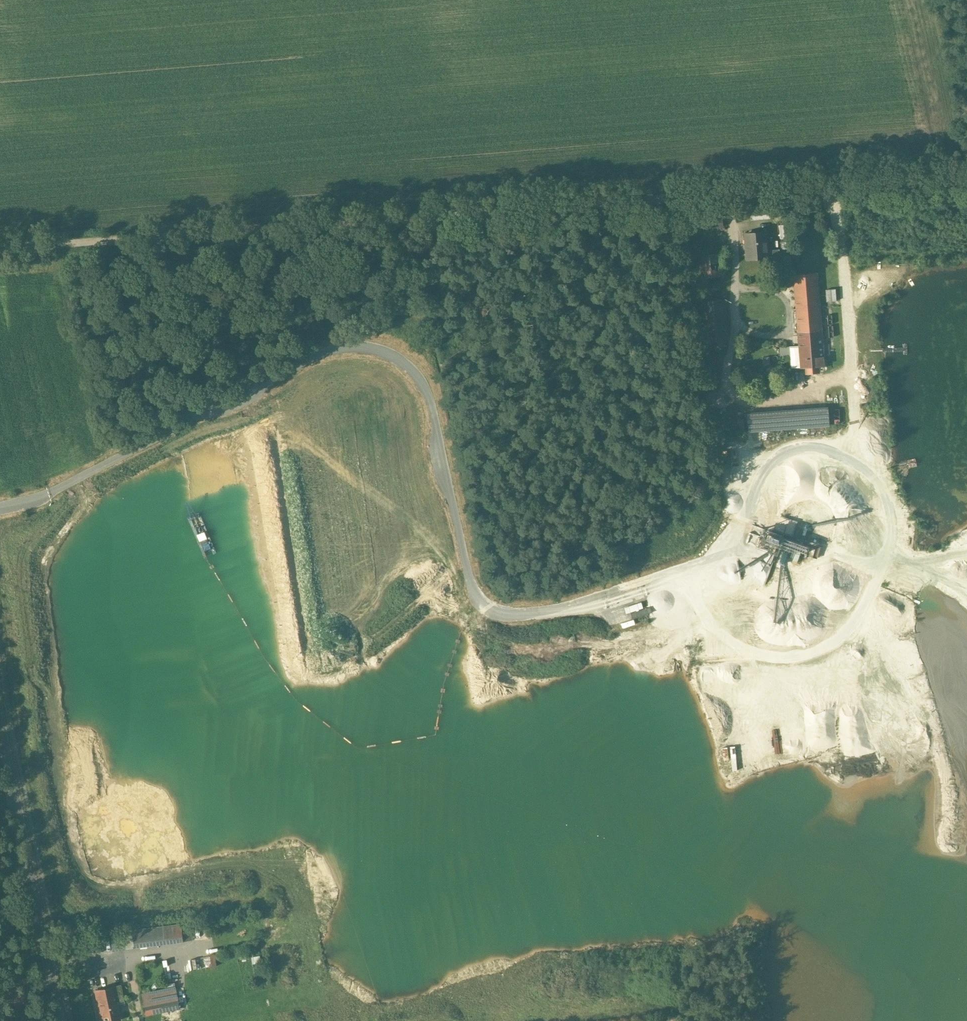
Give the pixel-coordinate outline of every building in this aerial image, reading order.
[(766,233),(745,234),(747,259),(768,258),(768,257),(780,256),(779,250),(767,251),(766,233)] [(720,253),(699,255),(701,277),(722,276),(720,253)] [(817,273),(794,275),(799,346),(790,347),(791,368),(824,366),(817,273)] [(724,300),(703,302),(707,342),(727,340),(724,300)] [(828,407),(748,412),(749,431),(828,425),(829,425),(828,407)] [(739,430),(738,416),(727,416),(728,431),(739,430)] [(768,544),(803,550),(806,537),(796,535),(798,522),(788,520),(785,535),(763,531),(761,543),(768,544)] [(189,924),(131,931),(133,947),(191,940),(189,924)] [(123,938),(111,939),(112,951),(124,949),(123,938)] [(120,985),(95,990),(98,1005),(116,1001),(123,1000),(120,985)] [(176,987),(140,994),(142,1004),(178,997),(176,987)] [(178,997),(142,1004),(144,1015),(180,1008),(178,997)] [(98,1005),(101,1020),(113,1020),(120,1020),(116,1001),(98,1005)]
